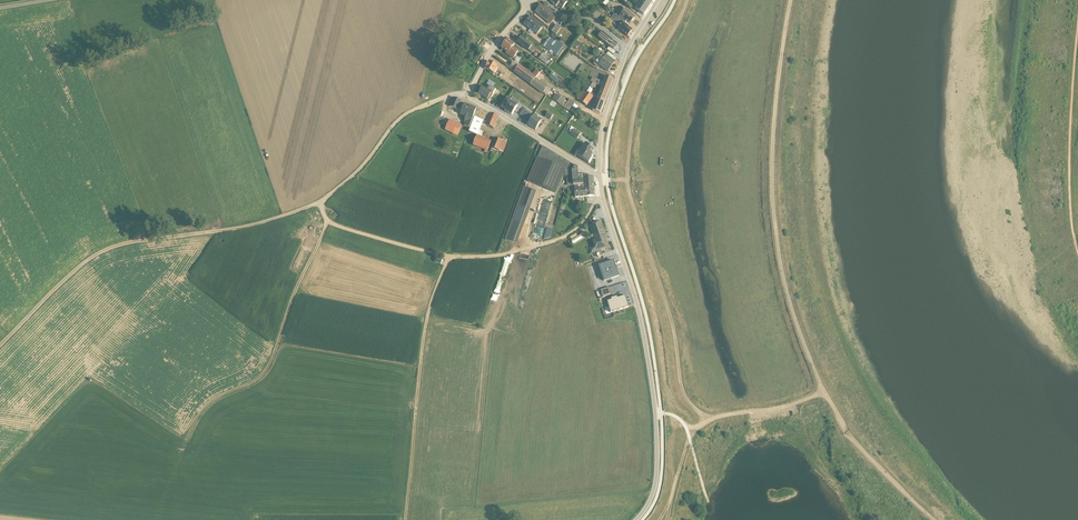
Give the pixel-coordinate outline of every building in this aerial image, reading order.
[(568,4),(564,0),(547,0),(556,9),(558,7),(562,11),(568,4)] [(641,0),(634,11),(643,17),(644,17),(655,0),(641,0)] [(606,2),(603,6),(610,12),(614,8),(606,2)] [(541,8),(535,14),(550,26),(557,18),(548,11),(546,12),(541,8)] [(630,26),(635,20),(626,11),(625,12),(622,10),(616,17),(625,26),(627,23),(630,26)] [(600,17),(594,13),(591,18),(601,26),(603,24),(598,20),(600,17)] [(621,34),(627,39),(633,33),(616,17),(614,16),(609,22),(619,31),(618,32),(621,34)] [(530,18),(523,27),(536,37),(543,29),(530,18)] [(563,33),(556,28),(551,34),(558,39),(563,33)] [(619,48),(602,34),(598,39),(610,49),(607,52),(613,58),(616,54),(619,57),(620,54),(621,52),(620,50),(619,48)] [(549,39),(547,38),(544,42),(546,44),(542,48),(549,54),(548,55),(551,56),(552,56),(558,60),(565,51),(564,50),(565,48),(564,47),(556,41),(554,43),(549,39)] [(515,47),(505,40),(501,46),(503,47),(501,50),(506,54),(505,56),(513,61),(518,54),(512,50),(515,47)] [(549,63),(547,62),(548,60),(546,58),(543,55),(521,40),(517,45),(533,56),(535,53),(541,58),(538,61),(546,67),(549,63)] [(602,56),(601,55),(599,57),(600,58),(596,64),(599,66),(598,68),(608,74),(616,64),(606,57),(606,58),(603,55),(602,56)] [(498,69),(490,64),(485,71),(510,87),(517,77),(507,69),(502,76),(499,75),(500,74),(498,73),(498,74),(496,73),(498,69)] [(514,74),(530,87),(540,75),(536,72),(532,77),(519,68),(519,69),(513,64),(509,70),(514,74)] [(586,73),(588,70),(583,66),(579,72),(585,76),(587,73),(586,73)] [(596,102),(605,104),(613,82),(606,79),(603,85),(592,80),(590,85),(601,90),(600,92),(596,102)] [(536,80),(530,87),(543,96),(546,97),(550,92),(547,90),(547,89),(536,80)] [(514,90),(517,92),(523,83),(521,81),(514,90)] [(600,92),(601,90),(590,85),(584,94),(582,92),(576,101),(587,109),(593,100),(593,99),(594,97),(591,95),(591,94),(592,94),(594,91),(593,91),(593,90),(595,91),(595,90),(600,92)] [(478,97),(489,104),(495,92),(490,89),(487,92),(482,89),(478,97)] [(560,99),(555,96),(552,102),(558,106),(556,108),(557,108),(557,109),(562,112),(567,105),(560,100),(560,99)] [(454,100),(451,108),(458,110),(460,102),(454,100)] [(501,109),(505,112),(504,113),(512,118),(520,105),(512,100),(511,102),(507,100),(501,109)] [(574,105),(569,102),(564,110),(569,113),(574,105)] [(592,113),(600,116),(605,104),(596,102),(592,113)] [(469,130),(477,111),(465,106),(460,117),(466,119),(464,124),(465,125),(464,128),(469,130)] [(523,112),(520,117),(527,122),(531,116),(523,112)] [(588,118),(580,112),(577,118),(585,123),(588,118)] [(498,119),(490,116),(487,124),(490,117),(480,113),(477,120),(475,119),(469,134),(477,138),(473,148),(485,153),(484,154),(486,155),(487,153),(491,143),(481,140),(484,134),(480,133),(482,128),(485,129),(486,128),(494,131),(498,119)] [(538,120),(534,117),(528,127),(536,132),(541,124),(537,121),(538,120)] [(462,128),(450,122),(441,140),(453,146),(462,128)] [(581,136),(574,132),(571,137),(577,141),(581,136)] [(507,145),(494,140),(491,150),(503,155),(507,145)] [(594,153),(582,145),(577,152),(580,154),(577,158),(588,165),(592,160),(591,160),(593,157),(592,157),(594,153)] [(577,170),(543,149),(528,184),(547,192),(556,196),(564,177),(567,178),(569,174),(573,176),(577,170)] [(584,192),(594,191),(593,179),(583,179),(583,177),(577,178),(577,180),(567,181),(567,188),(567,189),(574,188),(574,191),(584,190),(584,192)] [(536,194),(523,189),(505,242),(517,246),(536,194)] [(574,191),(575,200),(577,200),(579,200),(583,200),(583,199),(584,199),(584,200),(586,199),(594,199),(594,191),(584,192),(584,190),(574,191)] [(543,236),(552,205),(544,203),(535,234),(543,236)] [(594,255),(606,251),(609,249),(608,247),(606,239),(607,239),(602,224),(595,226),(590,228),(595,242),(595,243),(592,243),(594,249),(592,249),(594,255)] [(571,241),(573,246),(586,239),(583,235),(571,241)] [(619,279),(613,263),(598,268),(604,284),(619,279)] [(611,296),(609,290),(601,292),(603,299),(611,296)] [(614,303),(616,311),(624,309),(624,310),(627,310),(626,309),(630,308),(627,296),(617,298),(618,303),(614,303)]
